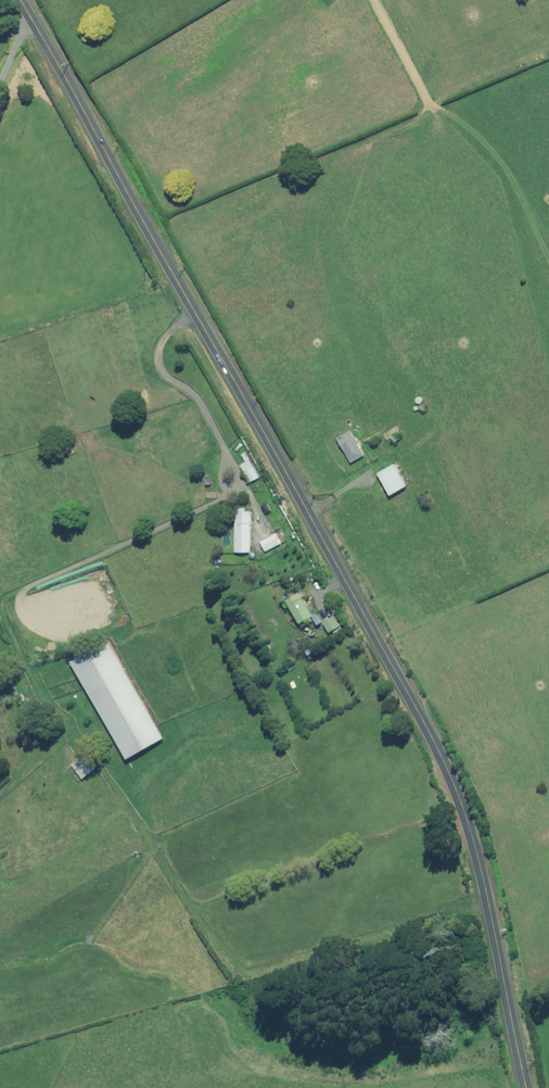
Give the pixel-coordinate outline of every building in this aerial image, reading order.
[(368,454),(353,429),(340,437),(354,462),(368,454)] [(403,438),(399,431),(393,435),(397,442),(403,438)] [(248,462),(242,465),(253,483),(264,477),(249,451),(244,454),(248,462)] [(410,486),(397,464),(381,473),(394,495),(410,486)] [(220,490),(208,490),(207,498),(220,499),(220,490)] [(254,507),(239,507),(238,552),(253,552),(254,507)] [(283,544),(278,534),(264,542),(268,551),(283,544)] [(89,566),(90,570),(105,565),(104,561),(89,566)] [(316,615),(303,592),(290,600),(304,623),(316,615)] [(345,626),(338,615),(327,621),(334,633),(345,626)] [(349,633),(345,626),(337,631),(341,637),(349,633)] [(167,738),(110,640),(74,661),(131,759),(167,738)] [(99,768),(88,753),(74,763),(86,778),(99,768)]
